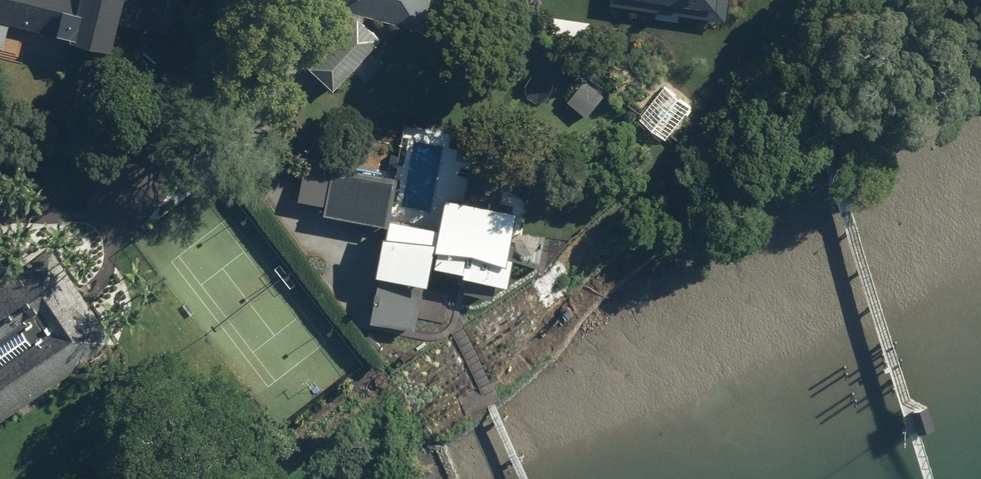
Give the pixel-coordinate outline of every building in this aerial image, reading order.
[(117,47),(124,20),(175,33),(183,0),(0,0),(0,19),(117,47)] [(332,5),(427,25),(432,0),(333,0),(332,5)] [(723,11),(724,0),(636,0),(723,11)] [(566,93),(585,108),(597,94),(578,79),(566,93)] [(640,113),(667,134),(693,100),(666,80),(640,113)] [(303,198),(322,201),(320,214),(387,226),(370,321),(419,330),(434,244),(445,246),(442,261),(470,266),(466,286),(496,291),(499,273),(507,274),(510,257),(505,256),(513,208),(501,206),(508,165),(474,159),(468,193),(457,191),(449,231),(391,221),(402,155),(391,153),(387,174),(310,161),(303,198)] [(852,204),(842,207),(846,222),(856,219),(852,204)] [(116,340),(54,249),(0,285),(0,418),(116,340)] [(915,406),(921,426),(937,421),(931,401),(915,406)]
